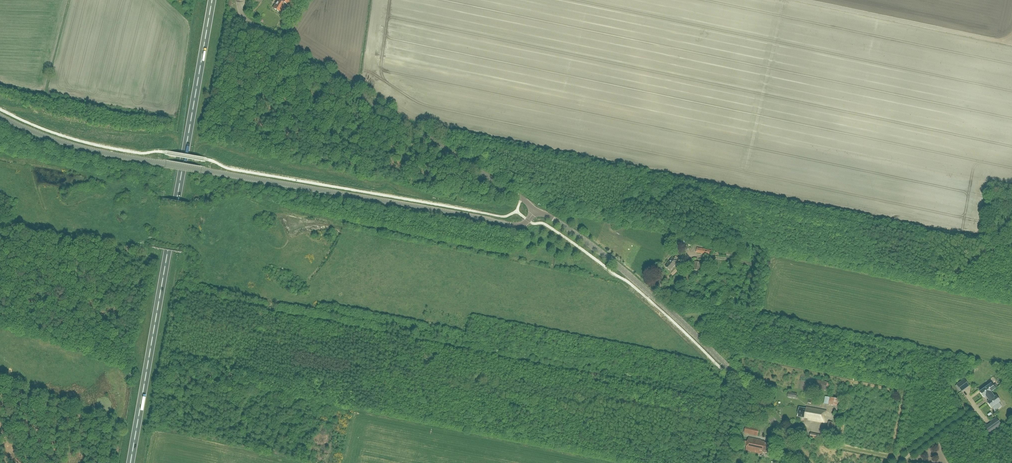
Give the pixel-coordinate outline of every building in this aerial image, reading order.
[(298,0),(277,0),(275,4),(273,8),(281,13),(286,6),(292,10),(298,0)] [(716,255),(720,256),(724,256),(736,258),(736,257),(740,258),(741,252),(737,251),(726,249),(717,248),(716,255)] [(676,266),(679,262),(673,257),(667,264),(668,264),(665,267),(670,271),(675,265),(676,266)] [(700,271),(701,267),(702,264),(694,262),(693,270),(700,271)] [(825,391),(827,383),(815,380),(813,388),(825,391)] [(962,392),(962,391),(969,386),(964,380),(957,385),(962,392)] [(996,397),(995,398),(991,393),(1000,385),(998,387),(996,385),(993,386),(991,384),(980,392),(984,398),(984,397),(988,403),(991,408),(994,407),(996,410),(995,411),(1001,406),(999,403),(1000,402),(996,397)] [(838,407),(840,400),(830,398),(828,405),(838,407)] [(824,423),(826,412),(806,408),(806,409),(799,408),(798,417),(804,418),(804,419),(808,419),(808,420),(824,423)] [(987,426),(986,425),(984,427),(989,433),(1001,425),(996,418),(991,422),(992,423),(987,426)] [(745,426),(744,433),(758,436),(759,429),(745,426)] [(770,454),(772,444),(764,443),(764,442),(761,442),(761,440),(748,438),(746,451),(757,453),(757,455),(760,456),(760,454),(762,454),(762,452),(770,454)]
